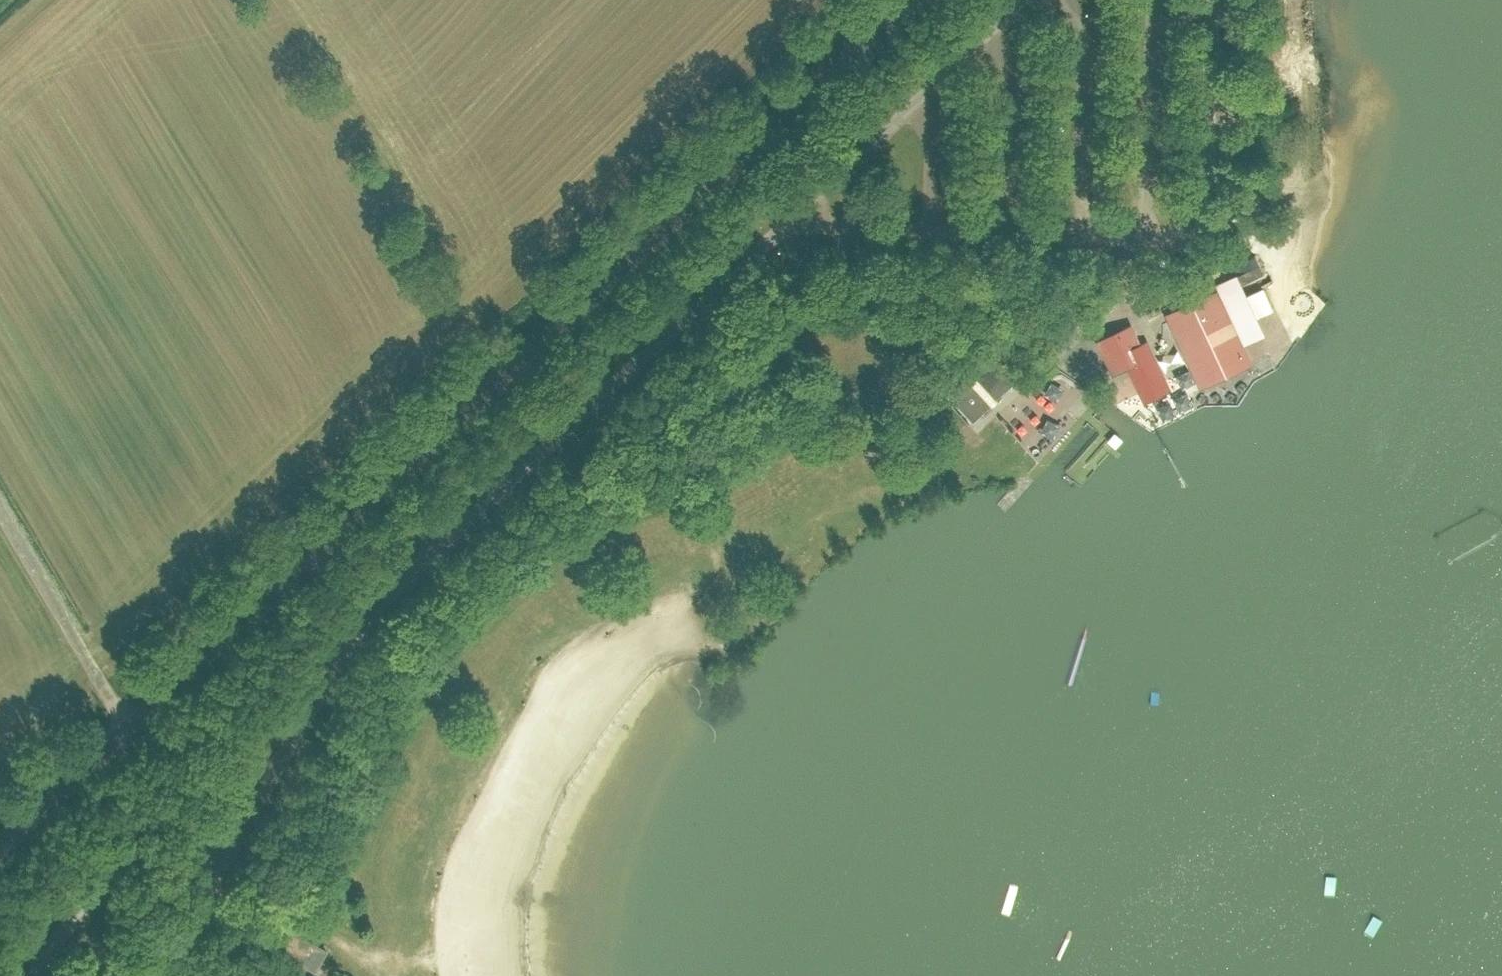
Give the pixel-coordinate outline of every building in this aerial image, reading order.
[(1262,273),(1254,255),(1224,269),(1233,288),(1262,273)] [(1190,284),(1197,299),(1219,288),(1212,274),(1209,275),(1190,284)] [(1170,317),(1198,377),(1244,356),(1216,296),(1170,317)] [(1101,342),(1109,361),(1123,354),(1141,392),(1164,381),(1146,344),(1138,347),(1129,329),(1101,342)] [(1012,384),(977,346),(936,384),(971,422),(1012,384)] [(1047,458),(1096,402),(1057,368),(1008,424),(1047,458)] [(281,926),(270,946),(293,959),(295,954),(317,966),(314,971),(315,971),(327,951),(303,938),(301,942),(290,936),(293,932),(281,926)]
